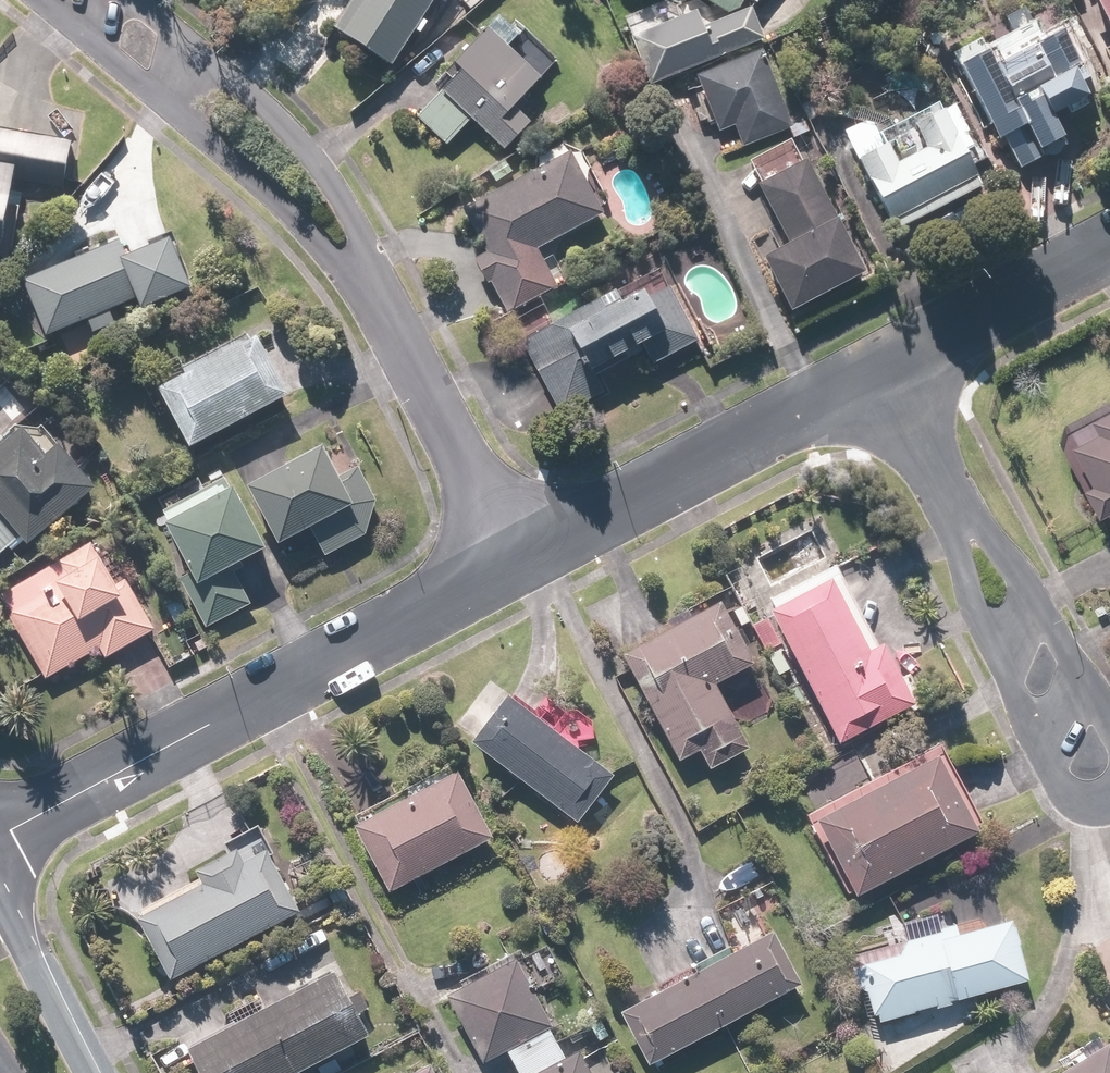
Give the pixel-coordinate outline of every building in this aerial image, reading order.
[(333,28),(394,67),(437,0),(351,0),(333,28)] [(728,14),(741,10),(747,0),(704,0),(728,14)] [(1109,25),(1109,0),(1097,0),(1109,25)] [(651,87),(766,41),(753,8),(705,28),(698,11),(632,38),(651,87)] [(543,78),(489,28),(435,86),(442,93),(417,119),(448,147),(473,121),(506,151),(534,121),(517,106),(543,78)] [(990,52),(963,67),(1019,172),(1069,145),(1054,116),(1096,95),(1062,31),(997,66),(990,52)] [(764,50),(696,76),(719,133),(735,127),(743,146),(794,126),(764,50)] [(874,123),(847,137),(891,222),(980,177),(946,111),(917,126),(928,149),(899,164),(889,144),(886,145),(874,123)] [(2,259),(15,183),(65,192),(74,142),(0,128),(0,258),(2,259)] [(574,152),(464,209),(487,253),(476,259),(489,284),(493,282),(509,313),(558,288),(538,250),(607,214),(574,152)] [(765,259),(793,312),(868,273),(808,161),(760,187),(791,245),(765,259)] [(128,257),(121,240),(23,280),(47,337),(139,299),(143,309),(193,288),(172,239),(128,257)] [(618,290),(521,343),(561,416),(605,393),(594,374),(643,347),(654,366),(700,340),(670,286),(651,297),(647,290),(625,302),(618,290)] [(160,391),(192,449),(291,396),(260,338),(160,391)] [(1081,449),(1100,488),(1091,492),(1105,521),(1109,519),(1109,417),(1100,422),(1107,437),(1081,449)] [(21,535),(30,545),(98,489),(61,444),(47,455),(25,429),(0,450),(0,552),(21,535)] [(280,545),(312,528),(326,557),(367,535),(377,501),(360,466),(341,477),(325,447),(249,487),(280,545)] [(180,579),(206,629),(253,605),(234,569),(269,550),(236,487),(232,489),(226,478),(161,512),(193,572),(180,579)] [(10,617),(47,680),(101,650),(106,659),(156,630),(127,580),(117,585),(93,543),(3,594),(15,614),(10,617)] [(834,575),(770,606),(839,743),(916,704),(884,641),(870,647),(834,575)] [(723,601),(623,652),(679,760),(698,750),(708,769),(750,747),(717,683),(755,663),(723,601)] [(614,773),(507,691),(470,739),(576,821),(614,773)] [(813,819),(856,896),(979,829),(936,752),(813,819)] [(457,767),(353,822),(390,891),(494,835),(457,767)] [(138,915),(171,977),(302,908),(268,846),(243,859),(236,847),(196,868),(203,881),(138,915)] [(878,1013),(880,1021),(936,1005),(937,1008),(952,1004),(951,1000),(1029,978),(1012,917),(958,933),(955,922),(939,926),(940,930),(906,940),(900,953),(852,966),(861,1005),(870,1003),(873,1015),(878,1013)] [(620,1011),(648,1062),(800,980),(772,929),(620,1011)] [(579,1048),(565,1056),(549,1026),(552,1024),(515,956),(448,993),(484,1061),(505,1049),(519,1072),(592,1072),(579,1048)] [(201,1072),(291,1072),(370,1030),(335,966),(186,1046),(201,1072)] [(1056,1072),(1109,1072),(1109,1045),(1108,1041),(1056,1072)] [(430,1063),(411,1072),(435,1072),(430,1063)]
